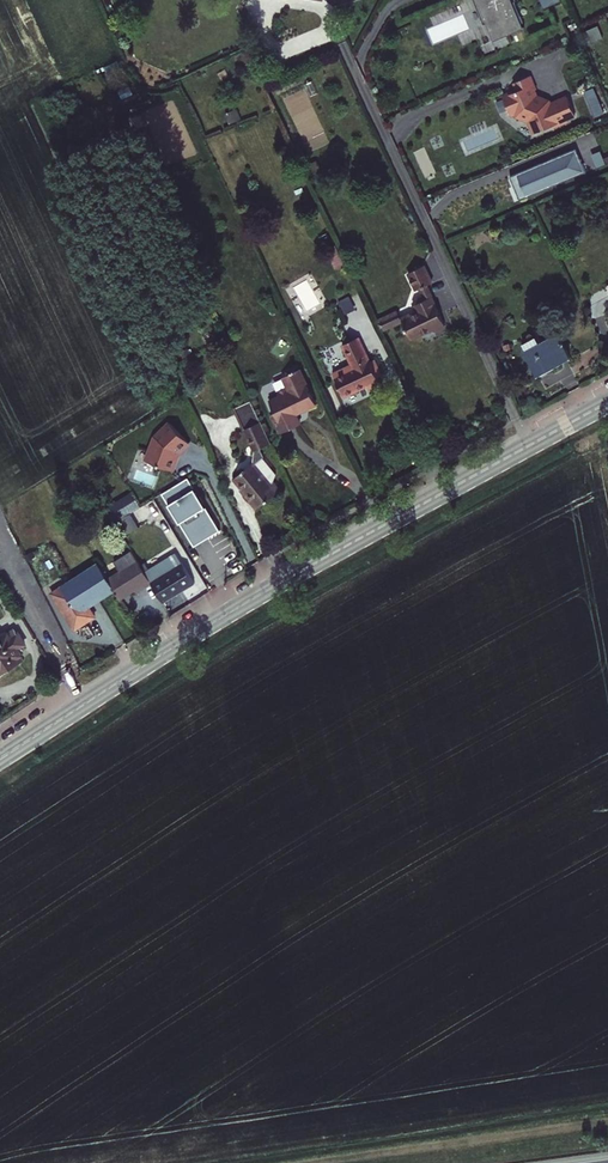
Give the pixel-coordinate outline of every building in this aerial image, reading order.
[(477,6),(483,4),(487,15),(484,16),(495,39),(521,28),(520,24),(524,22),(514,0),(512,1),(512,0),(475,0),(477,6)] [(516,90),(503,95),(511,114),(529,122),(532,132),(574,117),(566,96),(551,101),(537,94),(531,77),(513,83),(516,90)] [(585,90),(592,117),(603,115),(595,87),(585,90)] [(575,149),(509,178),(518,200),(585,172),(575,149)] [(436,281),(428,264),(410,272),(419,290),(423,287),(427,295),(420,298),(426,310),(405,320),(415,342),(448,326),(434,296),(436,295),(431,284),(436,281)] [(396,310),(377,318),(382,331),(401,323),(396,310)] [(536,376),(571,357),(558,333),(522,352),(536,376)] [(368,388),(370,391),(381,386),(377,377),(381,375),(375,362),(371,364),(359,339),(343,347),(352,367),(335,375),(346,398),(368,388)] [(316,405),(300,370),(295,372),(294,370),(289,372),(290,374),(283,377),(288,388),(276,394),(278,398),(268,402),(274,414),(271,416),(280,434),(300,425),(294,413),(303,409),(306,410),(316,405)] [(271,444),(250,402),(234,409),(254,452),(265,447),(271,444)] [(151,461),(177,472),(182,460),(181,459),(183,454),(184,453),(185,454),(195,445),(176,424),(161,438),(151,461)] [(262,458),(265,447),(254,452),(252,462),(260,456),(262,458)] [(260,456),(252,462),(234,476),(245,491),(241,495),(253,510),(279,490),(273,482),(274,473),(262,458),(260,456)] [(191,479),(165,494),(198,548),(223,532),(191,479)] [(140,509),(132,494),(105,509),(114,524),(140,509)] [(114,588),(121,599),(150,581),(146,572),(133,551),(103,570),(114,588)] [(172,557),(146,572),(150,581),(161,599),(195,579),(180,554),(175,551),(170,554),(172,557)] [(103,570),(98,563),(51,593),(74,630),(94,617),(87,605),(114,588),(103,570)] [(21,660),(16,650),(24,645),(18,633),(14,635),(12,631),(0,638),(0,672),(21,660)]
